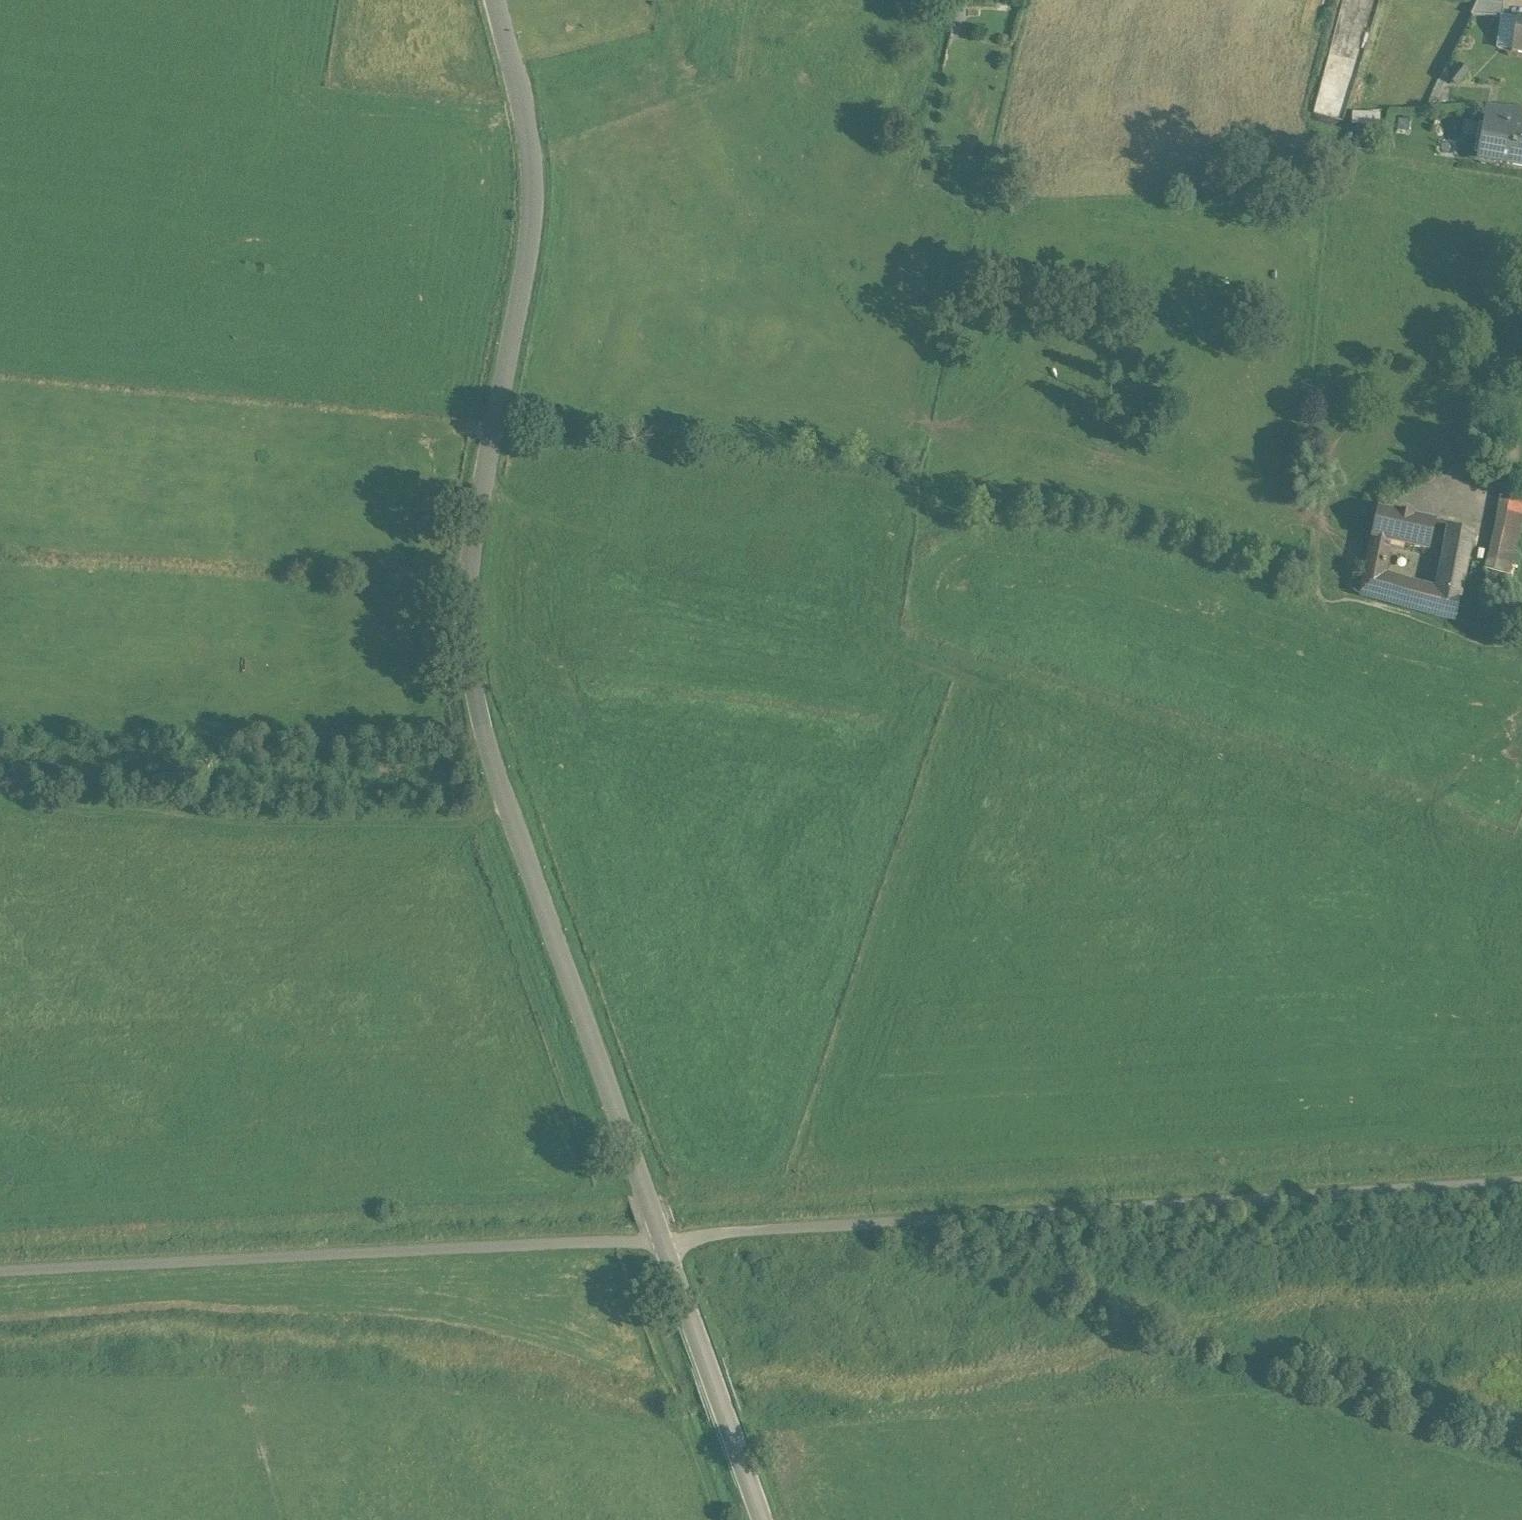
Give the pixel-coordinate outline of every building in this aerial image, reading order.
[(1501,5),(1476,4),(1470,16),(1500,18),(1501,5)] [(1514,21),(1513,32),(1511,42),(1510,53),(1521,55),(1521,22),(1514,21)] [(1497,40),(1511,42),(1513,32),(1499,30),(1497,40)] [(1491,107),(1487,107),(1485,124),(1520,130),(1521,118),(1521,109),(1491,107)] [(1485,124),(1480,147),(1496,150),(1494,162),(1521,167),(1521,130),(1520,130),(1485,124)] [(1501,496),(1484,569),(1507,574),(1521,509),(1521,501),(1501,496)] [(1431,524),(1379,512),(1372,540),(1389,544),(1389,543),(1426,552),(1431,524)] [(1448,528),(1433,592),(1457,598),(1471,533),(1448,528)] [(1389,544),(1372,540),(1365,572),(1382,577),(1389,544)] [(1382,577),(1365,572),(1359,594),(1452,621),(1457,598),(1433,592),(1382,577)]
